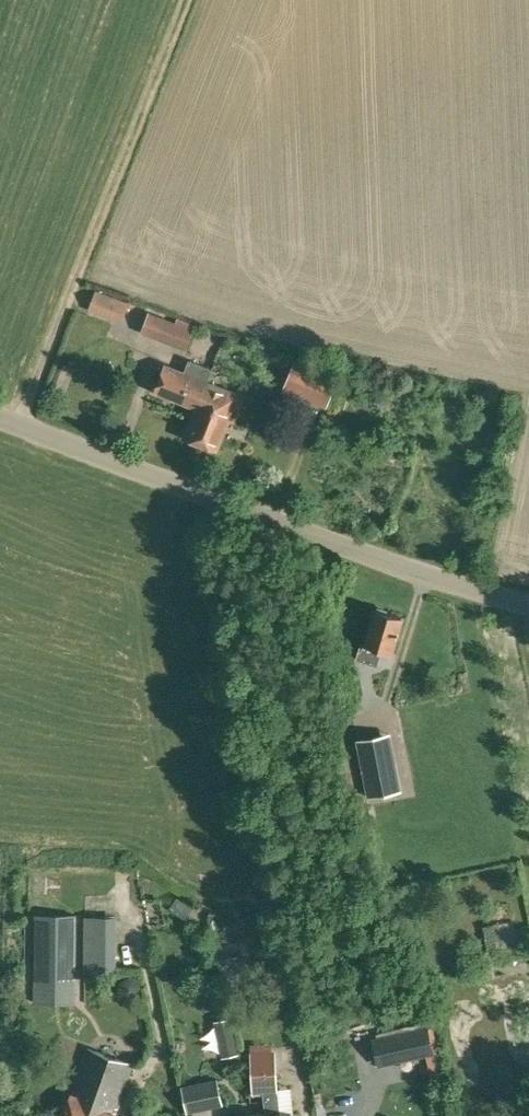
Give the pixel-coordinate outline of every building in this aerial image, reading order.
[(88,309),(122,323),(130,303),(95,289),(88,309)] [(140,331),(185,349),(196,323),(177,316),(175,320),(149,309),(140,331)] [(155,390),(196,407),(197,408),(208,380),(213,367),(190,358),(185,370),(166,363),(155,390)] [(295,358),(282,388),(327,406),(339,376),(295,358)] [(197,408),(196,407),(184,437),(216,451),(229,419),(234,422),(245,395),(209,380),(214,368),(213,367),(208,380),(197,408)] [(381,648),(392,651),(402,617),(375,609),(366,643),(362,642),(357,658),(377,663),(381,648)] [(390,731),(356,738),(368,797),(402,790),(390,731)] [(77,913),(34,913),(33,1002),(77,1003),(77,913)] [(117,916),(84,916),(83,973),(117,974),(117,916)] [(514,919),(484,925),(491,960),(521,955),(514,919)] [(278,963),(274,967),(275,973),(279,976),(284,976),(288,972),(288,966),(283,963),(278,963)] [(230,1016),(214,1020),(218,1038),(234,1035),(230,1016)] [(372,1037),(378,1064),(432,1052),(427,1025),(372,1037)] [(88,1047),(63,1115),(116,1115),(116,1114),(114,1113),(132,1064),(88,1047)] [(265,1115),(295,1115),(295,1113),(280,1114),(278,1093),(276,1060),(252,1061),(255,1095),(262,1095),(264,1111),(265,1115)] [(182,1084),(188,1111),(224,1103),(218,1076),(182,1084)]
